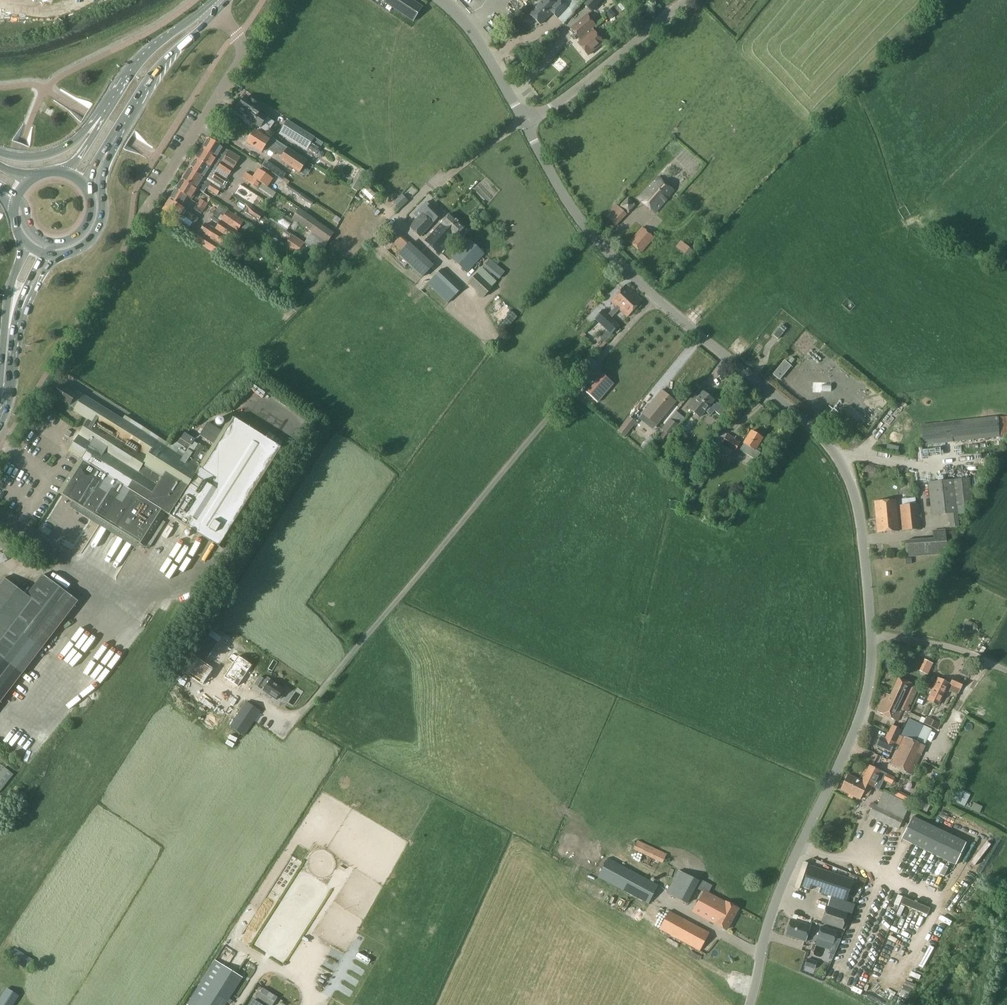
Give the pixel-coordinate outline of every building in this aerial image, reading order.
[(413,0),(386,0),(385,2),(413,20),(422,6),(413,0)] [(551,0),(542,0),(529,14),(540,24),(552,12),(558,18),(568,7),(561,0),(556,0),(554,2),(551,0)] [(584,4),(592,11),(602,0),(588,0),(584,4)] [(628,8),(622,0),(606,13),(612,21),(628,8)] [(578,43),(588,55),(603,42),(592,29),(595,26),(586,15),(571,28),(580,39),(579,40),(580,42),(578,43)] [(251,100),(246,97),(247,97),(246,97),(244,99),(243,100),(242,101),(241,102),(241,103),(240,104),(240,105),(238,108),(239,109),(239,108),(240,109),(239,110),(245,113),(250,116),(248,119),(249,119),(260,126),(261,127),(267,117),(266,117),(259,112),(263,108),(262,107),(258,105),(258,104),(251,99),(251,100)] [(180,129),(188,132),(192,121),(184,118),(180,129)] [(322,143),(287,121),(280,134),(283,136),(285,134),(316,154),(322,143)] [(269,140),(255,131),(247,142),(262,152),(264,147),(273,153),(274,152),(282,156),(287,148),(270,138),(269,140)] [(202,149),(217,159),(233,168),(240,157),(221,146),(208,140),(202,149)] [(307,162),(287,148),(280,160),(299,173),(307,162)] [(233,168),(217,159),(202,149),(196,159),(214,171),(216,167),(229,175),(233,168)] [(227,179),(214,171),(196,159),(190,169),(212,184),(219,188),(222,185),(223,185),(227,179)] [(254,177),(262,182),(268,186),(274,177),(260,167),(254,177)] [(360,168),(350,187),(358,191),(369,173),(360,168)] [(219,188),(212,184),(190,169),(182,181),(197,190),(198,189),(204,192),(206,188),(217,195),(220,189),(219,188)] [(286,181),(287,179),(282,175),(284,172),(279,169),(275,174),(286,181)] [(262,182),(254,177),(250,183),(258,188),(262,182)] [(655,212),(673,191),(658,177),(640,198),(655,212)] [(194,195),(197,190),(182,181),(177,189),(189,197),(192,199),(194,195)] [(310,205),(313,201),(289,184),(286,188),(299,197),(299,198),(310,205)] [(692,198),(699,189),(693,184),(685,192),(692,198)] [(235,194),(254,203),(259,194),(240,185),(235,194)] [(183,207),(189,197),(177,189),(171,199),(183,207)] [(371,203),(376,200),(368,191),(364,195),(371,203)] [(399,208),(407,201),(402,196),(395,203),(399,208)] [(183,207),(171,199),(164,210),(179,218),(181,214),(195,224),(198,219),(184,209),(185,208),(183,207)] [(198,203),(205,208),(208,204),(200,199),(198,203)] [(202,213),(205,208),(198,203),(195,208),(202,213)] [(422,214),(424,216),(432,224),(441,214),(431,204),(422,214)] [(616,225),(626,214),(616,205),(606,215),(616,225)] [(258,220),(262,215),(249,206),(245,211),(258,220)] [(312,232),(328,243),(334,231),(299,208),(292,219),(312,232)] [(245,222),(228,210),(221,220),(240,231),(245,222)] [(329,212),(325,219),(335,225),(340,218),(329,212)] [(424,242),(439,255),(464,227),(450,213),(424,242)] [(424,216),(422,214),(410,226),(420,236),(432,224),(424,216)] [(286,229),(290,225),(281,216),(277,220),(286,229)] [(237,243),(243,235),(221,221),(216,229),(237,243)] [(225,249),(231,240),(205,223),(193,241),(212,253),(217,257),(223,248),(225,249)] [(641,252),(654,237),(643,228),(630,242),(641,252)] [(379,236),(380,242),(389,240),(388,233),(379,236)] [(295,253),(303,243),(292,235),(284,245),(295,253)] [(423,278),(434,267),(401,235),(393,243),(402,251),(398,255),(423,278)] [(467,272),(484,253),(469,239),(452,258),(467,272)] [(683,243),(678,249),(688,257),(693,251),(683,243)] [(499,279),(505,272),(490,259),(484,266),(499,279)] [(448,303),(462,288),(442,269),(427,284),(448,303)] [(492,286),(496,282),(482,269),(478,273),(492,286)] [(484,297),(492,288),(477,274),(469,283),(484,297)] [(627,316),(642,300),(626,285),(611,301),(627,316)] [(610,332),(618,324),(602,310),(595,318),(610,332)] [(498,315),(496,318),(503,324),(506,321),(498,315)] [(593,325),(588,330),(593,336),(598,331),(593,325)] [(778,339),(787,329),(782,325),(773,335),(778,339)] [(607,329),(600,338),(604,341),(612,333),(607,329)] [(780,379),(791,365),(785,360),(774,374),(780,379)] [(597,401),(613,383),(602,373),(586,391),(597,401)] [(74,409),(83,395),(77,391),(76,394),(61,384),(54,396),(74,409)] [(657,425),(676,402),(661,390),(642,414),(657,425)] [(713,400),(703,392),(698,398),(696,396),(687,407),(700,417),(705,410),(711,414),(714,410),(720,415),(725,409),(717,403),(715,405),(711,402),(713,400)] [(892,402),(900,410),(910,400),(903,392),(892,402)] [(73,501),(70,506),(134,546),(137,541),(144,545),(165,512),(218,544),(279,446),(235,418),(225,433),(207,422),(199,435),(213,443),(209,451),(193,441),(194,438),(184,432),(177,442),(175,441),(173,445),(124,415),(122,419),(83,395),(74,409),(73,410),(88,420),(81,430),(69,450),(83,459),(61,494),(73,501)] [(243,413),(247,408),(238,400),(233,406),(243,413)] [(624,437),(637,421),(630,415),(617,431),(624,437)] [(671,436),(679,426),(680,424),(671,417),(657,434),(663,438),(668,433),(671,436)] [(924,444),(1000,437),(998,418),(922,425),(924,444)] [(755,450),(763,438),(751,431),(744,443),(739,450),(745,453),(749,446),(755,450)] [(735,452),(740,443),(727,435),(722,443),(735,452)] [(701,470),(695,481),(702,485),(708,474),(701,470)] [(965,513),(964,505),(972,504),(970,478),(929,482),(932,515),(950,513),(952,527),(959,526),(958,514),(965,513)] [(877,532),(899,531),(896,500),(874,502),(877,532)] [(903,531),(921,529),(918,504),(900,506),(903,531)] [(85,552),(92,531),(84,529),(77,550),(85,552)] [(906,556),(947,553),(945,529),(933,530),(934,537),(905,539),(906,556)] [(108,531),(96,554),(103,557),(114,535),(108,531)] [(25,551),(4,535),(0,540),(0,546),(19,560),(25,551)] [(64,550),(61,555),(85,570),(88,565),(64,550)] [(55,572),(51,576),(77,599),(81,594),(55,572)] [(77,601),(42,575),(27,595),(3,577),(0,580),(0,702),(77,601)] [(966,622),(965,623),(966,625),(967,625),(971,627),(972,629),(975,630),(977,629),(978,627),(977,625),(974,624),(967,621),(966,622)] [(208,656),(219,639),(210,632),(198,649),(208,656)] [(233,666),(225,678),(240,688),(254,666),(240,656),(240,658),(234,654),(229,663),(233,666)] [(194,656),(184,671),(205,684),(214,670),(194,656)] [(925,660),(923,664),(932,668),(934,664),(925,660)] [(958,694),(961,689),(964,682),(954,677),(950,684),(953,685),(950,690),(958,694)] [(265,688),(264,691),(267,692),(266,694),(269,697),(270,695),(277,699),(278,699),(284,691),(267,679),(267,680),(263,678),(258,685),(262,688),(263,687),(265,688)] [(910,697),(914,688),(913,687),(913,685),(909,683),(898,678),(890,695),(885,693),(877,711),(897,721),(902,710),(908,696),(910,697)] [(938,705),(948,683),(938,678),(928,700),(938,705)] [(245,736),(261,711),(247,701),(230,726),(245,736)] [(926,717),(923,723),(938,730),(941,724),(926,717)] [(900,735),(894,748),(898,750),(891,763),(912,773),(925,746),(924,746),(932,729),(909,719),(902,735),(900,735)] [(892,752),(894,748),(900,735),(905,725),(895,720),(893,726),(892,725),(881,747),(892,752)] [(5,745),(11,749),(15,741),(10,738),(5,745)] [(20,769),(25,763),(15,756),(11,761),(20,769)] [(863,777),(861,781),(867,784),(873,787),(876,782),(882,785),(884,779),(886,774),(880,771),(869,766),(863,777)] [(0,778),(0,791),(14,774),(5,767),(1,772),(3,774),(0,778)] [(886,774),(884,779),(893,783),(895,778),(886,774)] [(859,799),(867,784),(861,781),(848,775),(841,790),(859,799)] [(956,786),(950,799),(965,806),(971,794),(956,786)] [(897,790),(894,796),(910,804),(913,798),(897,790)] [(899,828),(910,805),(884,793),(878,806),(874,804),(869,814),(899,828)] [(919,801),(916,807),(926,812),(929,806),(933,798),(923,793),(919,801)] [(923,810),(912,831),(957,854),(967,833),(923,810)] [(662,862),(666,854),(637,841),(633,849),(662,862)] [(638,875),(608,859),(599,878),(648,904),(658,885),(649,881),(651,877),(640,871),(638,875)] [(846,901),(853,880),(808,866),(801,887),(846,901)] [(699,881),(678,871),(667,893),(687,904),(695,887),(704,892),(694,911),(715,923),(726,930),(737,909),(726,902),(725,903),(707,894),(712,886),(700,879),(699,881)] [(930,908),(900,894),(897,901),(927,914),(930,908)] [(964,911),(972,901),(968,897),(960,907),(964,911)] [(979,908),(981,914),(994,909),(991,903),(979,908)] [(844,930),(852,915),(827,907),(822,923),(844,930)] [(700,950),(709,933),(669,911),(660,928),(700,950)] [(237,914),(226,941),(234,944),(245,917),(237,914)] [(805,941),(810,926),(791,920),(786,934),(805,941)] [(839,942),(834,941),(837,932),(822,927),(815,945),(831,950),(830,953),(834,954),(839,942)] [(928,939),(925,944),(934,948),(936,944),(928,939)] [(27,968),(32,961),(15,950),(10,957),(27,968)] [(814,969),(817,963),(807,959),(805,966),(814,969)] [(925,968),(927,964),(919,960),(917,964),(925,968)] [(241,977),(215,961),(188,1004),(223,1004),(241,977)] [(910,970),(908,975),(917,979),(920,974),(910,970)] [(257,997),(269,1004),(273,1004),(275,1002),(278,997),(263,988),(261,993),(260,992),(257,997)] [(18,996),(7,989),(0,1000),(0,1004),(12,1004),(18,996)]
